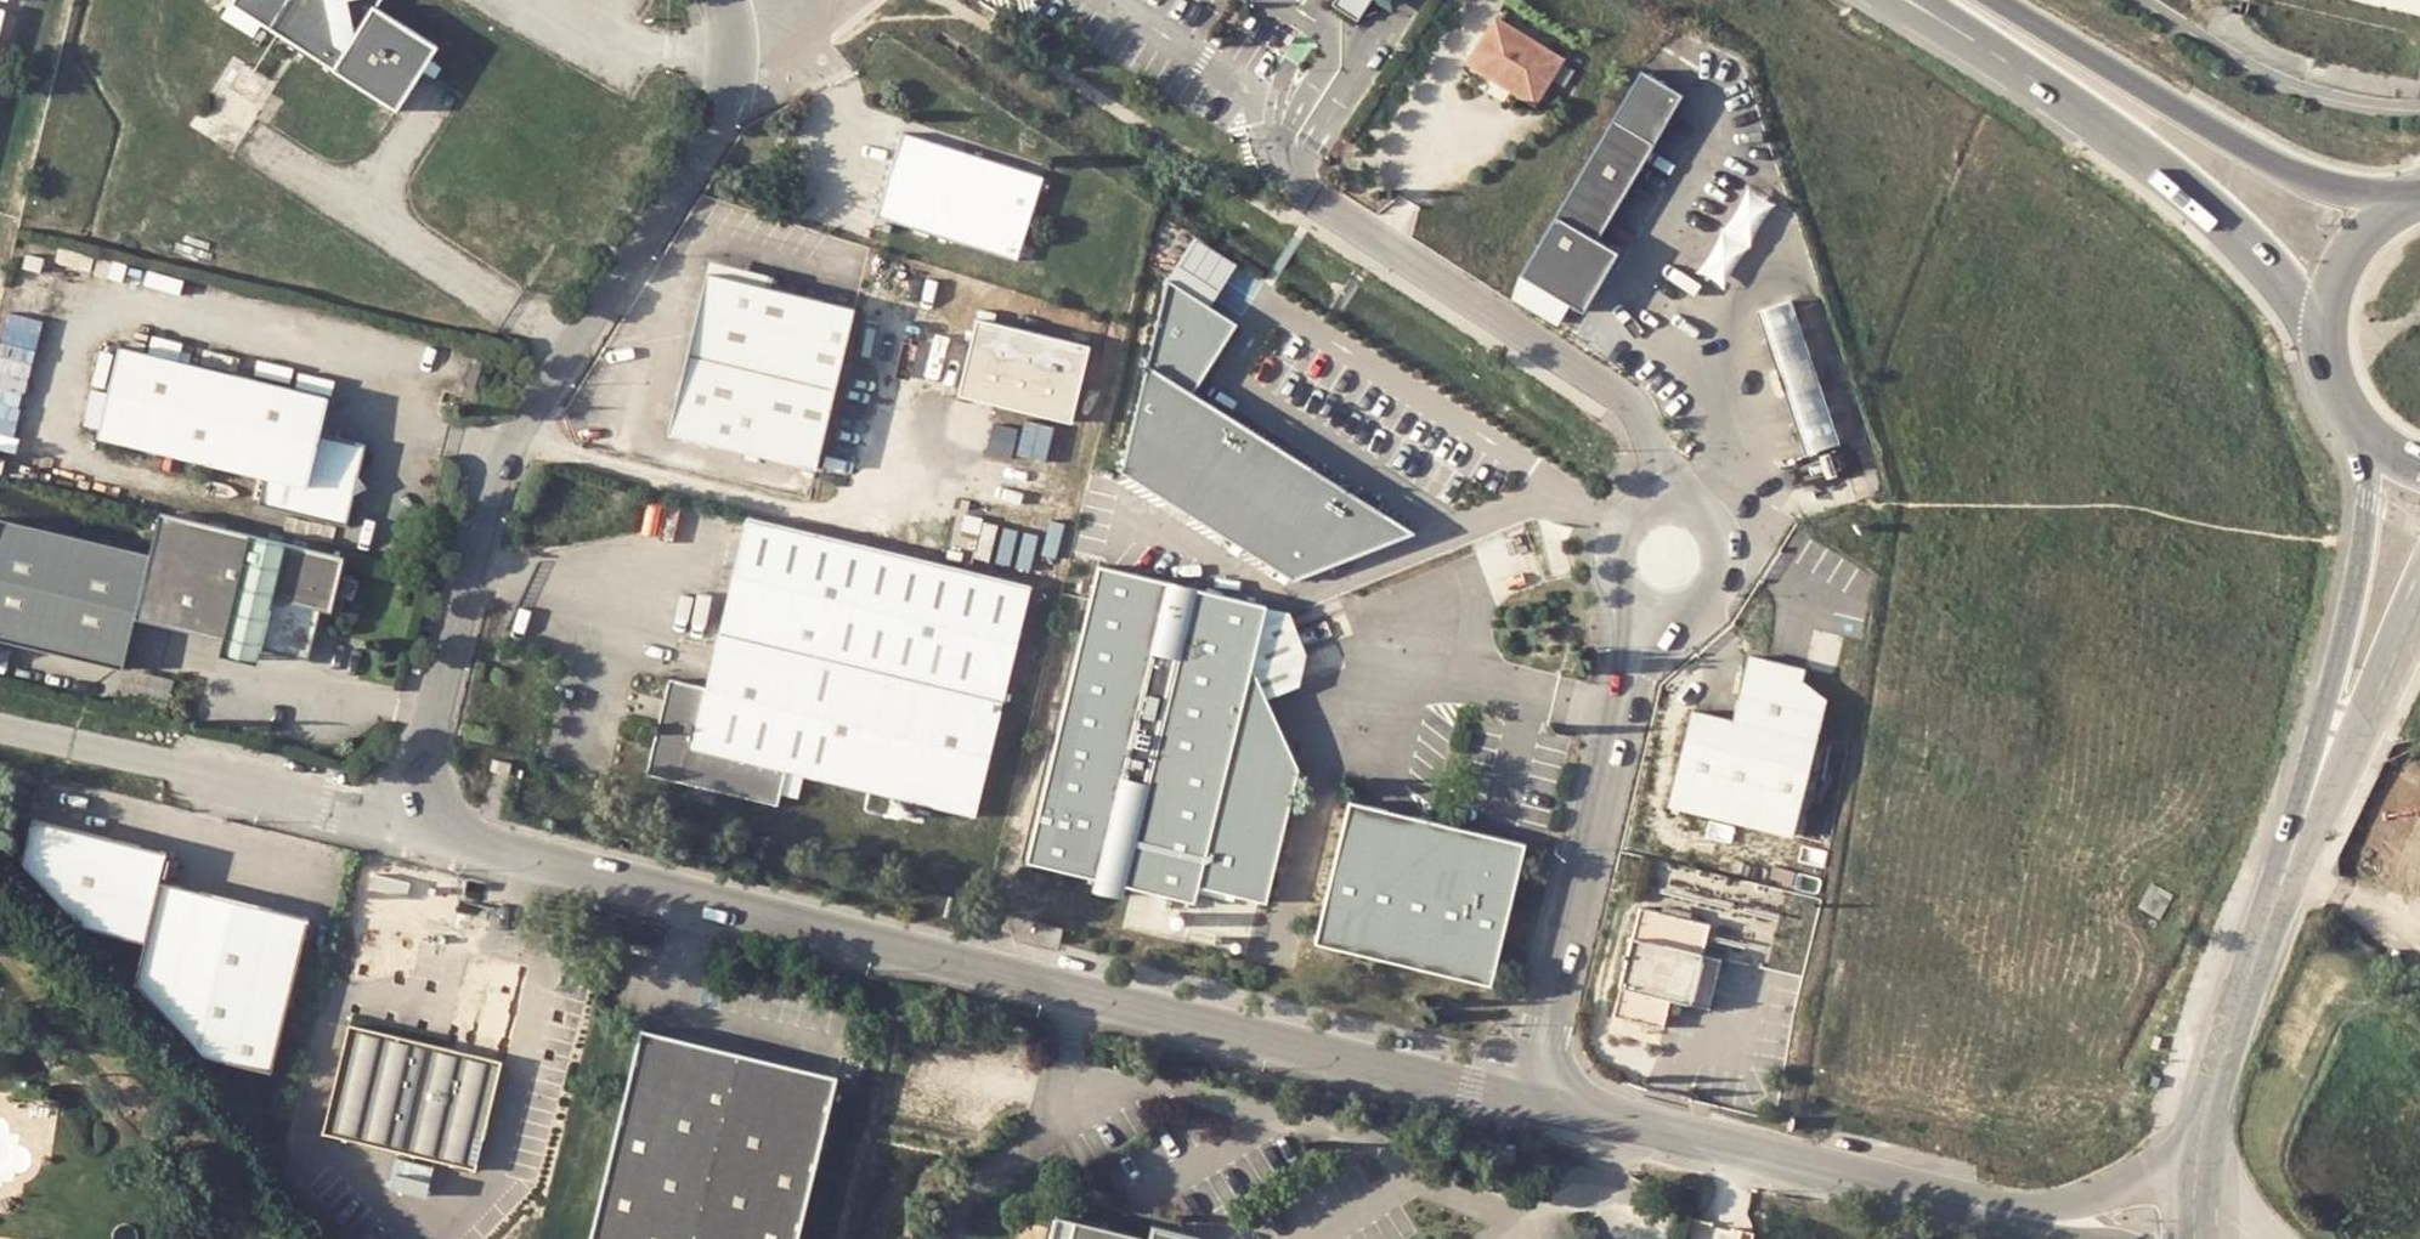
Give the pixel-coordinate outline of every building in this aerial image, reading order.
[(234,4),(277,31),(311,51),(398,106),(421,71),(437,44),(379,7),(383,0),(236,0),(234,4)] [(1337,13),(1362,28),(1377,1),(1377,0),(1346,0),(1337,13)] [(1499,26),(1471,70),(1536,112),(1564,68),(1499,26)] [(1561,193),(1509,276),(1517,281),(1591,327),(1620,281),(1630,265),(1601,247),(1659,156),(1694,99),(1641,66),(1606,121),(1561,193)] [(872,211),(1015,254),(1039,175),(897,129),(872,211)] [(1726,226),(1724,228),(1751,244),(1753,241),(1776,204),(1749,188),(1726,226)] [(1725,285),(1749,244),(1723,229),(1700,270),(1725,285)] [(1214,299),(1235,265),(1194,240),(1173,274),(1214,299)] [(819,475),(862,315),(821,305),(823,296),(787,287),(785,295),(715,276),(672,436),(819,475)] [(1236,326),(1164,283),(1122,470),(1292,580),(1418,530),(1194,393),(1236,326)] [(1759,318),(1805,464),(1838,453),(1792,308),(1759,318)] [(1093,344),(977,315),(957,396),(1073,425),(1093,344)] [(343,497),(347,478),(360,481),(368,447),(322,437),(330,400),(119,349),(98,441),(268,478),(261,512),(348,532),(356,499),(343,497)] [(952,353),(937,350),(927,387),(942,391),(952,353)] [(343,497),(356,499),(360,481),(347,478),(343,497)] [(318,612),(334,616),(346,557),(160,512),(149,553),(135,618),(167,625),(235,641),(276,650),(286,605),(318,612)] [(149,553),(0,517),(0,636),(121,666),(123,658),(149,553)] [(978,818),(1035,586),(851,541),(750,517),(710,690),(696,753),(788,774),(978,818)] [(1026,865),(1095,882),(1092,893),(1122,900),(1125,886),(1196,903),(1199,887),(1266,903),(1298,772),(1268,700),(1298,688),(1306,656),(1290,614),(1098,568),(1026,865)] [(313,629),(316,621),(318,612),(286,605),(276,650),(284,650),(292,648),(300,643),(308,637),(313,629)] [(167,625),(135,618),(123,658),(158,666),(167,625)] [(1805,665),(1834,673),(1842,637),(1814,630),(1805,665)] [(231,660),(271,669),(274,659),(276,650),(235,641),(231,660)] [(1794,840),(1826,701),(1802,681),(1805,670),(1749,656),(1734,720),(1689,710),(1665,810),(1794,840)] [(126,669),(121,692),(170,703),(175,679),(126,669)] [(652,772),(782,802),(788,774),(696,753),(710,690),(674,681),(668,707),(675,708),(670,727),(662,725),(652,772)] [(493,760),(490,771),(509,775),(511,764),(493,760)] [(1351,800),(1315,943),(1492,986),(1526,848),(1526,845),(1351,800)] [(207,1058),(273,1076),(308,940),(313,922),(164,883),(172,854),(38,819),(27,860),(88,927),(149,942),(138,983),(207,1058)] [(1725,959),(1704,954),(1712,918),(1642,905),(1616,1016),(1659,1026),(1666,998),(1714,1007),(1725,959)] [(1040,922),(1037,937),(1063,943),(1067,928),(1040,922)] [(356,1031),(329,1140),(390,1154),(469,1171),(482,1174),(494,1124),(507,1065),(471,1057),(356,1031)] [(2154,1035),(2151,1050),(2158,1052),(2162,1037),(2154,1035)] [(840,1081),(648,1037),(598,1238),(802,1238),(840,1081)] [(1499,1147),(1495,1162),(1514,1166),(1518,1151),(1499,1147)] [(1067,1219),(1065,1219),(1059,1238),(1141,1238),(1067,1219)] [(1190,1238),(1160,1230),(1158,1238),(1191,1238),(1190,1238)]
